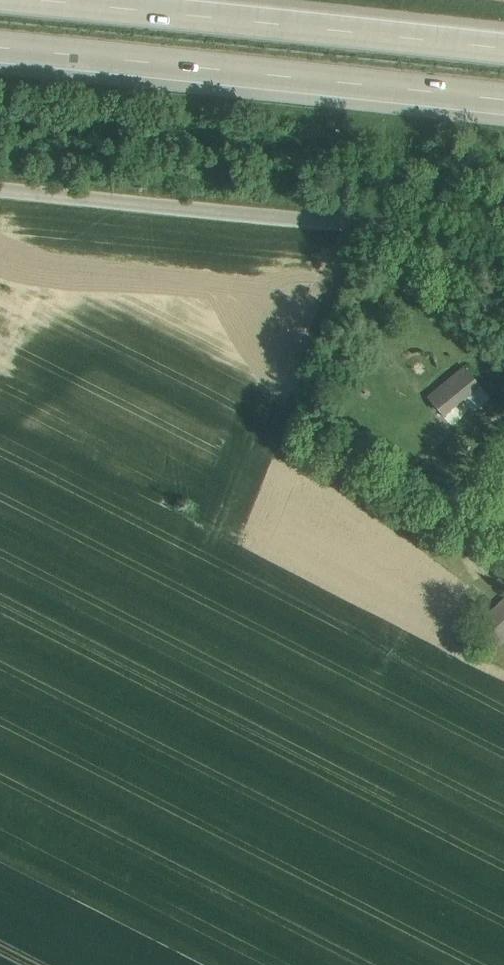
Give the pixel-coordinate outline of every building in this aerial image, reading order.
[(465,367),(428,398),(443,416),(481,386),(465,367)] [(473,630),(492,650),(503,640),(503,601),(473,630)]
